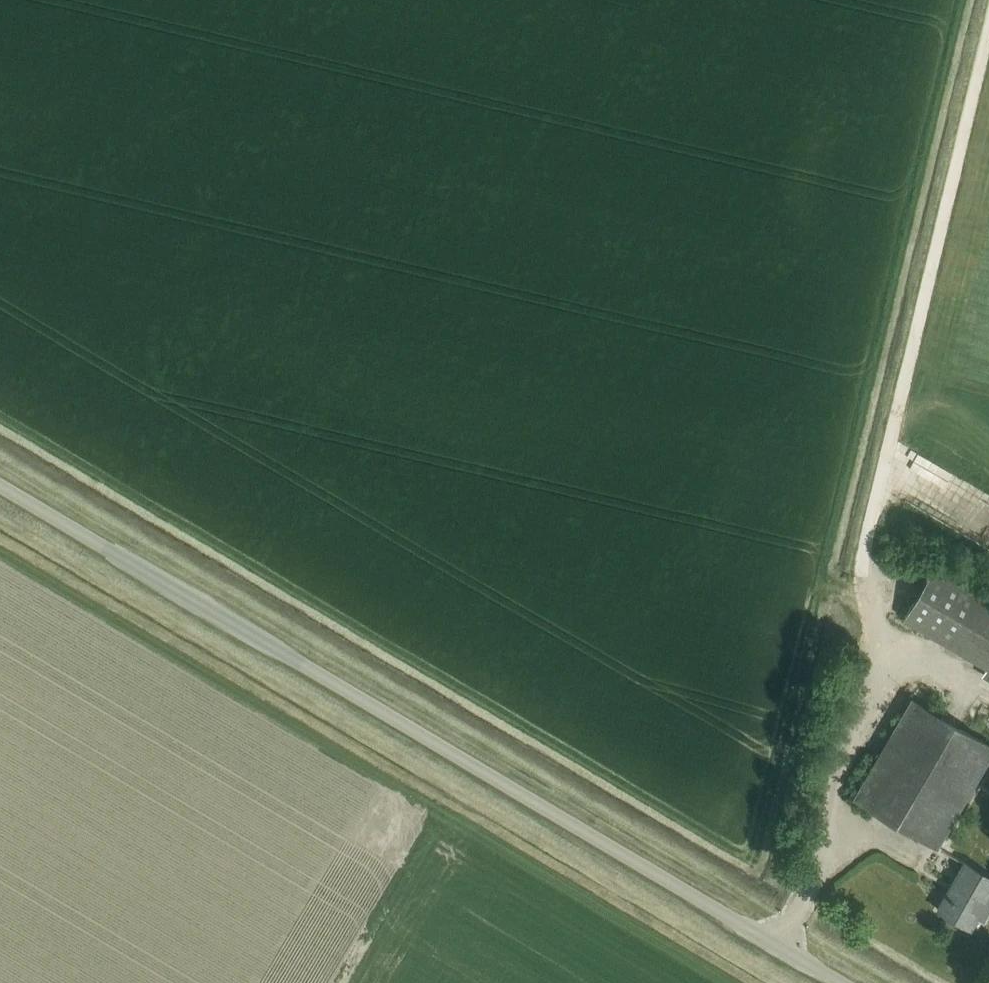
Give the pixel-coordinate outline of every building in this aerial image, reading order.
[(988,516),(988,503),(964,490),(954,508),(984,525),(988,516)] [(988,669),(988,666),(988,600),(933,567),(903,620),(988,669)] [(988,758),(988,746),(911,701),(854,798),(937,847),(988,758)] [(964,863),(937,910),(970,928),(977,916),(985,921),(988,913),(988,877),(964,863)] [(921,881),(921,896),(932,896),(932,881),(921,881)]
